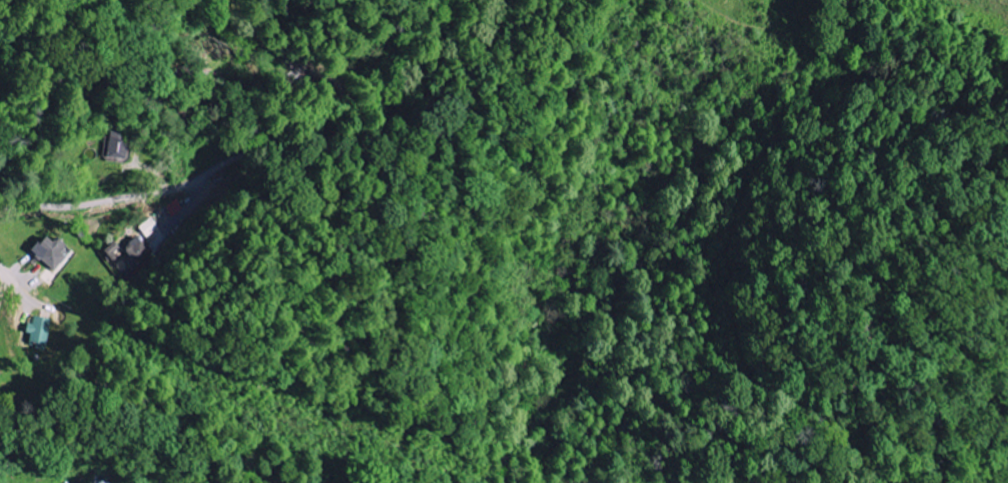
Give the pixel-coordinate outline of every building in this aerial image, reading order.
[(119,141),(120,132),(107,131),(104,158),(124,160),(126,142),(119,141)] [(158,249),(171,238),(163,228),(150,239),(158,249)] [(61,253),(66,246),(55,236),(50,242),(42,235),(28,251),(53,272),(66,257),(61,253)] [(151,251),(135,236),(128,243),(122,236),(106,253),(128,275),(151,251)] [(45,348),(49,319),(31,316),(30,324),(23,323),(21,332),(28,333),(26,345),(45,348)]
